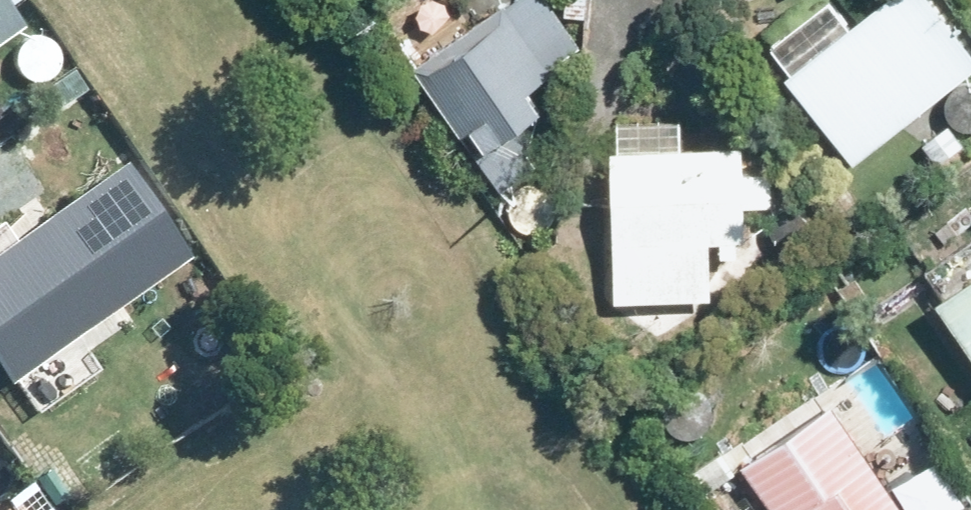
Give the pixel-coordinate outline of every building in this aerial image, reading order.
[(28,37),(1,0),(0,0),(0,56),(28,37)] [(545,118),(551,114),(546,106),(548,88),(558,81),(554,77),(585,55),(547,0),(533,0),(419,76),(507,199),(540,173),(533,162),(545,118)] [(568,23),(590,24),(591,0),(569,0),(568,23)] [(794,90),(861,175),(970,90),(970,52),(931,0),(905,0),(794,90)] [(925,153),(946,177),(970,155),(970,152),(951,130),(925,153)] [(690,160),(688,134),(623,136),(625,162),(620,162),(621,312),(716,309),(718,253),(751,252),(751,215),(778,215),(778,184),(750,185),(749,159),(690,160)] [(9,398),(194,268),(127,172),(9,254),(0,241),(0,385),(9,398)] [(946,318),(970,355),(970,300),(946,318)] [(85,402),(21,444),(57,500),(121,458),(85,402)] [(770,509),(903,509),(844,418),(751,480),(770,509)]
